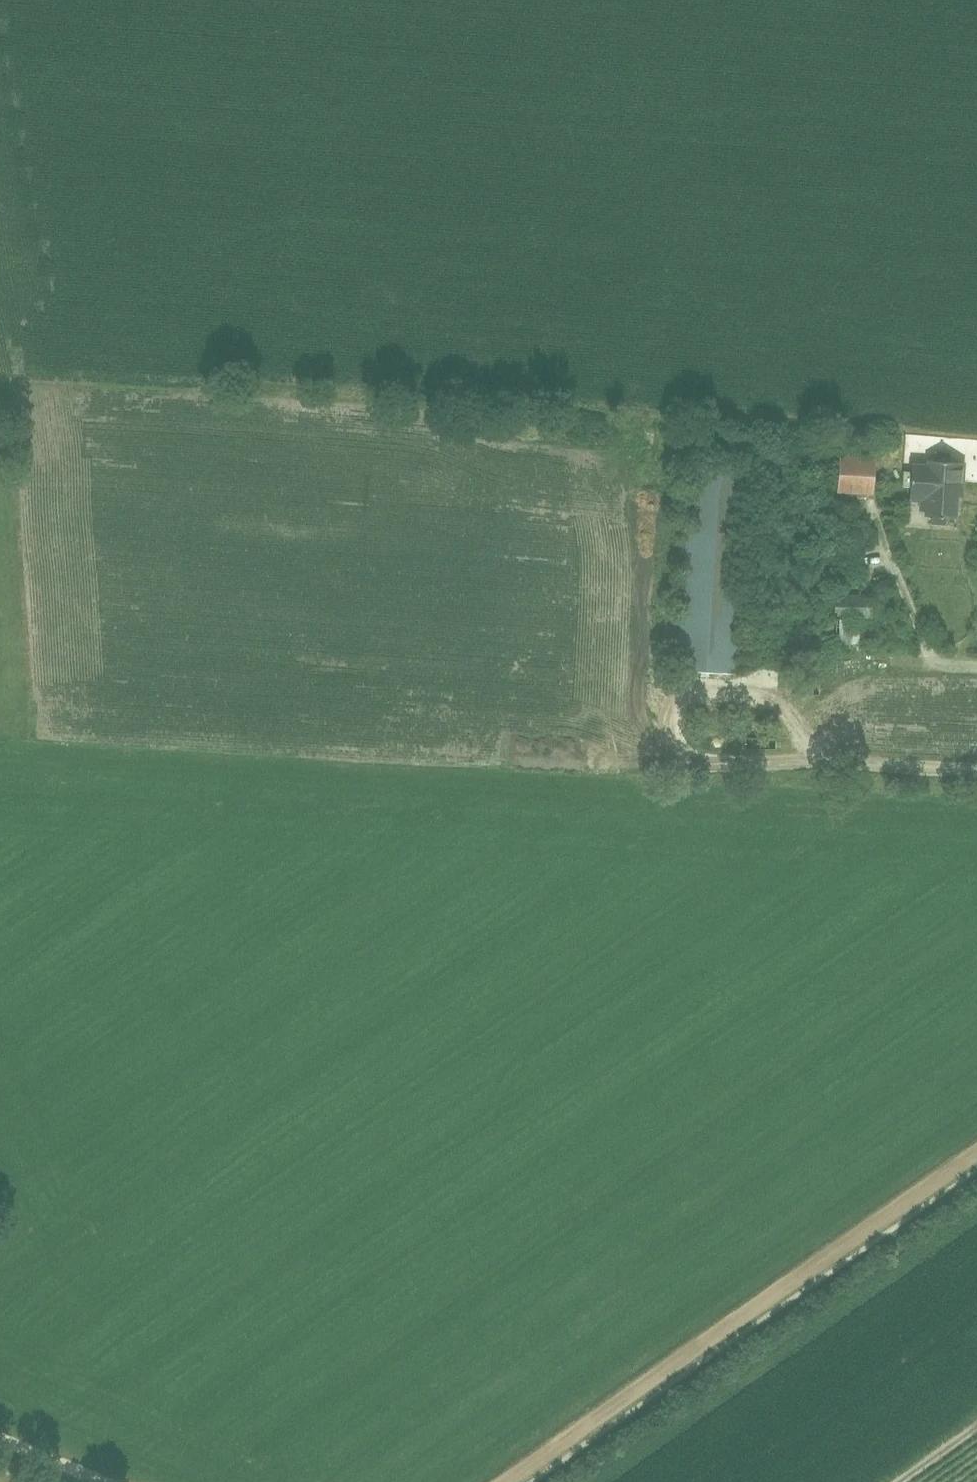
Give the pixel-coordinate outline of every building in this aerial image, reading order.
[(910,482),(962,483),(962,460),(947,459),(948,451),(934,451),(934,459),(927,459),(927,464),(910,464),(910,471),(902,471),(902,485),(910,485),(910,482)] [(836,494),(873,496),(875,458),(839,455),(836,494)] [(677,670),(731,674),(746,469),(692,465),(677,670)] [(961,491),(962,483),(910,482),(910,485),(910,498),(922,499),(922,508),(926,509),(926,514),(932,514),(932,522),(946,523),(946,515),(956,515),(957,491),(961,491)] [(873,618),(873,595),(835,595),(836,650),(851,650),(850,618),(855,618),(873,618)]
